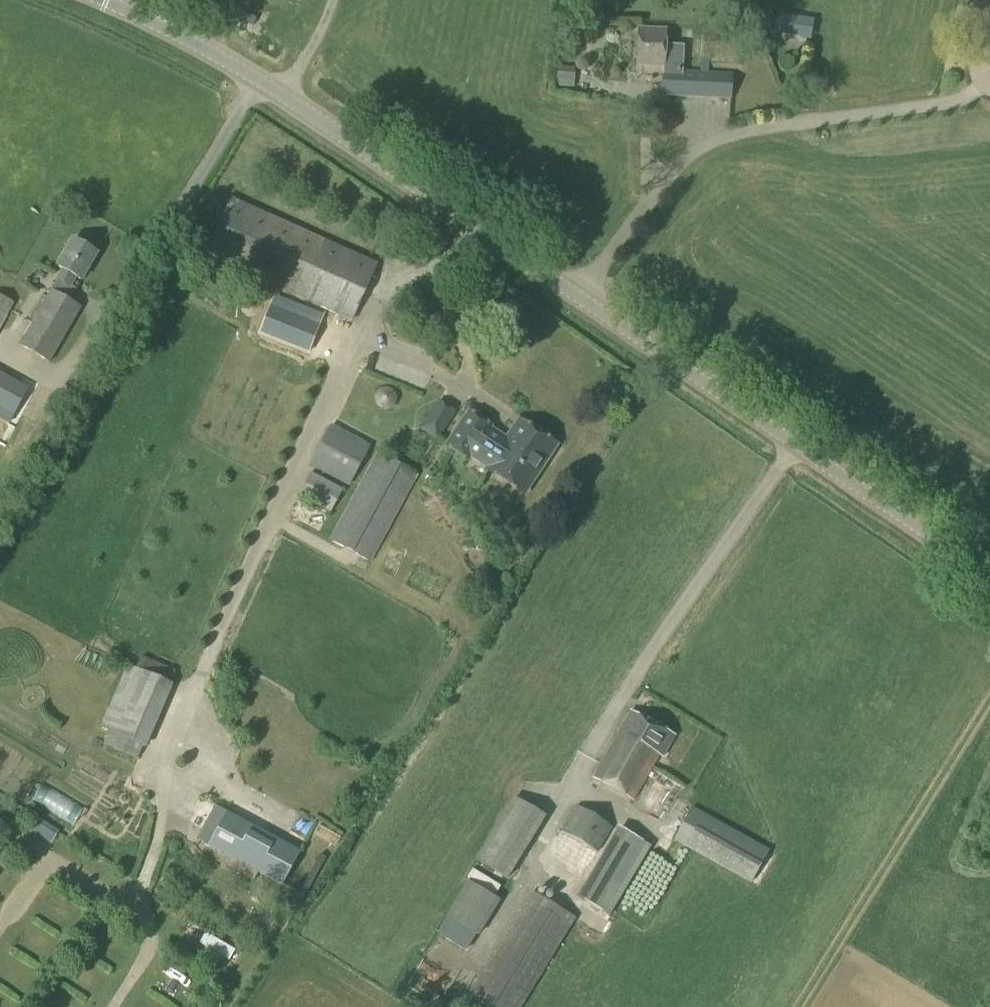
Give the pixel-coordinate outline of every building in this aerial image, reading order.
[(810,40),(813,20),(777,14),(774,33),(810,40)] [(760,28),(761,18),(739,15),(738,25),(760,28)] [(730,98),(732,76),(708,74),(683,73),(684,47),(665,46),(666,31),(639,30),(637,66),(663,67),(661,95),(730,98)] [(350,322),(377,264),(231,198),(205,255),(321,308),(320,312),(331,317),(332,314),(350,322)] [(80,280),(96,254),(73,240),(58,268),(64,271),(40,308),(19,345),(49,362),(80,308),(69,301),(75,290),(69,287),(74,277),(80,280)] [(14,304),(0,296),(0,329),(14,304)] [(308,352),(320,322),(271,303),(260,333),(308,352)] [(12,391),(0,384),(0,413),(12,391)] [(437,441),(456,412),(438,400),(419,429),(437,441)] [(506,442),(486,429),(487,426),(468,413),(447,446),(467,459),(470,454),(490,467),(488,470),(523,493),(554,445),(520,422),(506,442)] [(348,487),(370,445),(330,424),(308,466),(348,487)] [(370,563),(417,475),(376,453),(329,540),(370,563)] [(330,512),(342,489),(310,472),(297,496),(330,512)] [(175,672),(141,656),(135,669),(127,666),(125,670),(120,668),(119,672),(124,675),(104,720),(100,718),(98,722),(102,724),(101,728),(145,747),(173,685),(169,683),(175,672)] [(662,756),(673,735),(630,711),(609,749),(600,764),(593,777),(633,799),(658,754),(662,756)] [(506,879),(545,817),(514,798),(475,860),(506,879)] [(595,852),(611,826),(575,805),(559,831),(595,852)] [(750,884),(769,851),(692,808),(673,841),(750,884)] [(281,884),(297,853),(228,815),(210,846),(281,884)] [(609,916),(650,847),(618,828),(576,897),(609,916)] [(478,936),(500,901),(467,881),(445,916),(478,936)] [(575,919),(531,891),(466,995),(486,1006),(520,1006),(575,919)] [(159,964),(152,981),(178,992),(185,975),(159,964)] [(77,999),(59,988),(49,1005),(51,1006),(72,1006),(77,999)]
